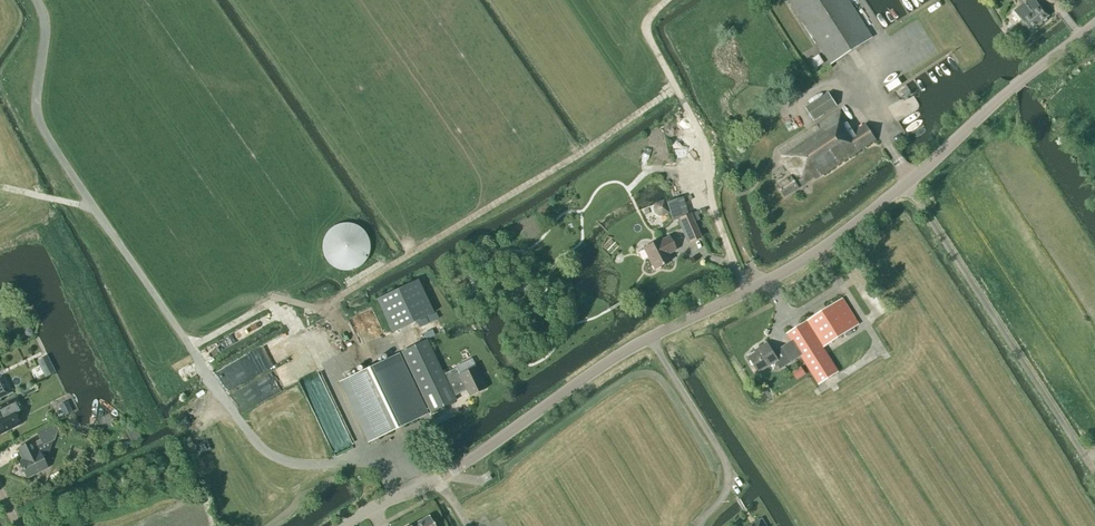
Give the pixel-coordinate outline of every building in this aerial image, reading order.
[(831,64),(872,38),(848,0),(790,0),(831,64)] [(1036,1),(1037,0),(1028,0),(1017,9),(1021,13),(1014,18),(1014,19),(1021,13),(1026,18),(1023,21),(1023,20),(1022,21),(1030,32),(1039,25),(1040,26),(1042,24),(1041,23),(1049,16),(1041,5),(1040,6),(1036,1)] [(891,93),(902,85),(898,80),(887,88),(891,93)] [(829,93),(807,108),(815,120),(837,106),(829,93)] [(854,132),(840,111),(779,152),(786,163),(785,164),(792,176),(778,186),(786,197),(814,178),(816,179),(876,139),(866,124),(854,132)] [(664,199),(655,203),(652,208),(654,213),(657,216),(659,216),(661,216),(663,216),(669,213),(664,199)] [(676,199),(666,202),(672,221),(677,220),(676,219),(681,217),(676,199)] [(700,220),(696,212),(691,214),(690,213),(681,217),(676,219),(687,244),(702,238),(694,222),(700,220)] [(330,268),(360,277),(371,236),(348,229),(345,242),(338,241),(332,261),(330,268)] [(675,250),(669,237),(660,242),(660,240),(644,248),(655,269),(670,261),(667,254),(675,250)] [(392,333),(434,313),(418,280),(377,299),(392,333)] [(839,372),(823,348),(859,325),(842,299),(787,334),(791,340),(784,344),(789,353),(796,348),(819,384),(839,372)] [(443,374),(427,340),(402,352),(431,413),(456,401),(454,397),(466,391),(469,397),(486,389),(476,367),(459,375),(456,368),(443,374)] [(773,353),(767,343),(760,348),(761,350),(749,357),(759,373),(775,362),(780,370),(792,362),(782,347),(773,353)] [(369,442),(427,415),(398,354),(340,381),(369,442)] [(45,378),(55,372),(54,371),(49,360),(39,365),(44,376),(45,378)] [(796,380),(806,374),(801,367),(792,373),(796,380)] [(9,394),(1,378),(0,378),(0,398),(9,394)] [(20,425),(14,414),(23,409),(17,397),(2,404),(6,412),(0,415),(0,435),(20,425)] [(64,416),(72,411),(67,401),(58,405),(64,416)] [(47,458),(52,442),(55,440),(58,429),(55,423),(36,432),(41,443),(35,447),(32,442),(17,449),(23,461),(19,463),(27,478),(47,468),(43,460),(47,458)] [(135,425),(126,430),(132,443),(142,439),(135,425)] [(99,455),(92,452),(90,458),(97,461),(99,455)] [(199,525),(202,525),(209,522),(200,503),(190,508),(199,525)] [(190,508),(173,516),(178,525),(199,525),(190,508)] [(173,516),(163,521),(165,525),(178,525),(173,516)] [(429,517),(412,525),(434,525),(429,517)]
